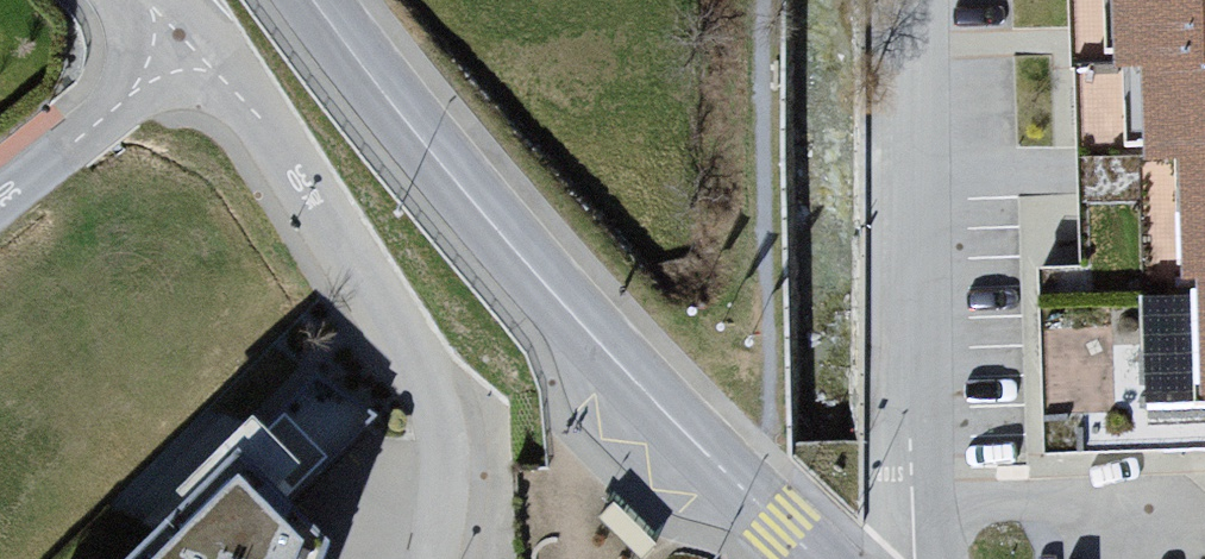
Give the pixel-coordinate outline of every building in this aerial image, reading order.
[(1142,81),(1171,80),(1175,168),(1203,167),(1204,204),(1204,0),(1139,0),(1142,81)] [(271,468),(180,558),(364,558),(271,468)]
